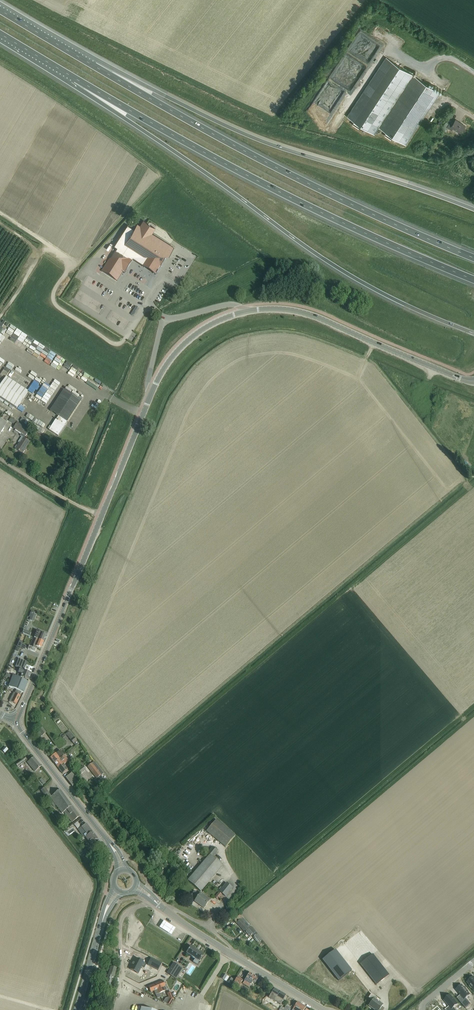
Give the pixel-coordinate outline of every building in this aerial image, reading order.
[(406,143),(439,93),(385,58),(348,115),(375,133),(380,126),(406,143)] [(465,125),(456,119),(453,122),(451,121),(449,123),(447,121),(441,128),(446,131),(449,128),(452,130),(453,127),(461,132),(465,125)] [(134,228),(127,224),(114,245),(117,247),(116,249),(131,259),(132,256),(157,272),(173,247),(146,229),(150,224),(144,220),(140,225),(137,223),(134,228)] [(131,259),(116,249),(102,271),(117,281),(131,259)] [(173,265),(169,269),(177,275),(180,270),(173,265)] [(62,365),(71,371),(73,367),(64,362),(62,365)] [(27,392),(6,378),(0,387),(0,398),(16,408),(27,392)] [(64,425),(81,401),(64,389),(51,408),(50,411),(58,416),(56,420),(56,419),(49,429),(48,429),(49,430),(58,436),(65,425),(64,425)] [(25,436),(29,431),(17,423),(14,428),(22,433),(20,436),(22,437),(18,442),(19,443),(15,449),(22,453),(24,450),(25,450),(26,448),(29,442),(24,438),(25,435),(25,436)] [(87,444),(94,434),(91,432),(84,442),(87,444)] [(43,642),(46,635),(37,631),(34,638),(36,639),(43,642)] [(41,648),(43,642),(36,639),(34,645),(33,647),(29,646),(28,649),(35,652),(37,647),(41,648)] [(29,680),(31,673),(24,670),(20,668),(18,673),(22,674),(21,677),(29,680)] [(23,692),(28,681),(23,679),(13,675),(9,687),(16,690),(14,693),(14,692),(12,696),(9,701),(16,704),(20,696),(19,695),(21,691),(23,692)] [(65,756),(61,752),(57,755),(55,754),(50,758),(54,763),(65,756)] [(62,774),(66,771),(67,770),(63,765),(68,761),(65,756),(54,763),(62,774)] [(17,767),(27,760),(24,757),(15,764),(17,767)] [(34,771),(41,766),(34,757),(28,763),(34,771)] [(97,782),(101,779),(102,778),(101,775),(103,773),(94,762),(88,767),(97,778),(95,780),(97,782)] [(80,774),(86,769),(83,766),(77,770),(80,774)] [(70,773),(77,781),(82,777),(75,769),(70,773)] [(72,786),(77,782),(71,774),(65,778),(72,786)] [(51,796),(45,787),(41,790),(47,799),(50,797),(62,813),(64,811),(71,822),(79,816),(72,805),(72,806),(60,790),(51,796)] [(225,847),(235,836),(216,820),(206,831),(225,847)] [(81,827),(78,821),(74,824),(82,835),(84,835),(90,844),(98,839),(86,823),(81,827)] [(200,891),(204,887),(222,866),(212,857),(218,851),(212,847),(207,853),(209,855),(191,876),(187,880),(200,891)] [(225,897),(229,893),(232,888),(226,883),(215,897),(217,899),(222,894),(225,897)] [(199,894),(197,892),(193,897),(196,899),(194,901),(204,908),(206,904),(210,900),(204,896),(200,893),(199,894)] [(249,926),(242,918),(243,917),(240,914),(234,920),(244,932),(251,926),(250,925),(249,926)] [(175,928),(164,920),(159,927),(171,934),(175,928)] [(255,931),(251,926),(244,932),(249,937),(252,934),(254,933),(256,935),(257,934),(255,931)] [(262,939),(257,934),(256,935),(254,937),(258,943),(262,939)] [(194,949),(191,947),(186,953),(199,961),(203,955),(200,952),(194,949)] [(335,949),(322,960),(338,980),(351,970),(335,949)] [(376,985),(380,982),(389,975),(372,954),(364,961),(360,964),(376,985)] [(138,973),(142,965),(144,967),(146,964),(143,962),(135,958),(130,969),(138,973)] [(158,970),(161,963),(150,958),(147,965),(158,970)] [(173,962),(167,973),(172,976),(176,979),(178,975),(175,973),(179,966),(173,962)] [(112,984),(116,968),(111,966),(106,982),(112,984)] [(244,980),(248,975),(242,971),(239,976),(244,980)] [(255,983),(258,978),(249,973),(244,981),(250,985),(252,981),(255,983)] [(230,984),(233,980),(223,974),(221,978),(230,984)] [(239,985),(242,979),(237,976),(234,981),(239,985)] [(155,984),(159,993),(165,991),(163,987),(165,986),(163,981),(155,984)] [(160,997),(159,993),(155,984),(148,987),(150,992),(155,990),(158,998),(160,997)] [(462,985),(456,990),(460,995),(457,998),(463,1005),(468,1000),(465,998),(469,994),(467,992),(468,991),(465,987),(464,988),(462,985)] [(280,1004),(286,995),(274,988),(269,997),(280,1004)] [(384,1008),(381,1007),(383,1004),(374,998),(375,997),(371,994),(368,998),(372,1000),(368,1006),(374,1009),(383,1009),(384,1008)] [(444,1000),(449,1006),(445,1009),(456,1009),(454,1007),(458,1004),(450,995),(444,1000)] [(305,1007),(297,1002),(293,1009),(294,1009),(304,1009),(305,1007)]
